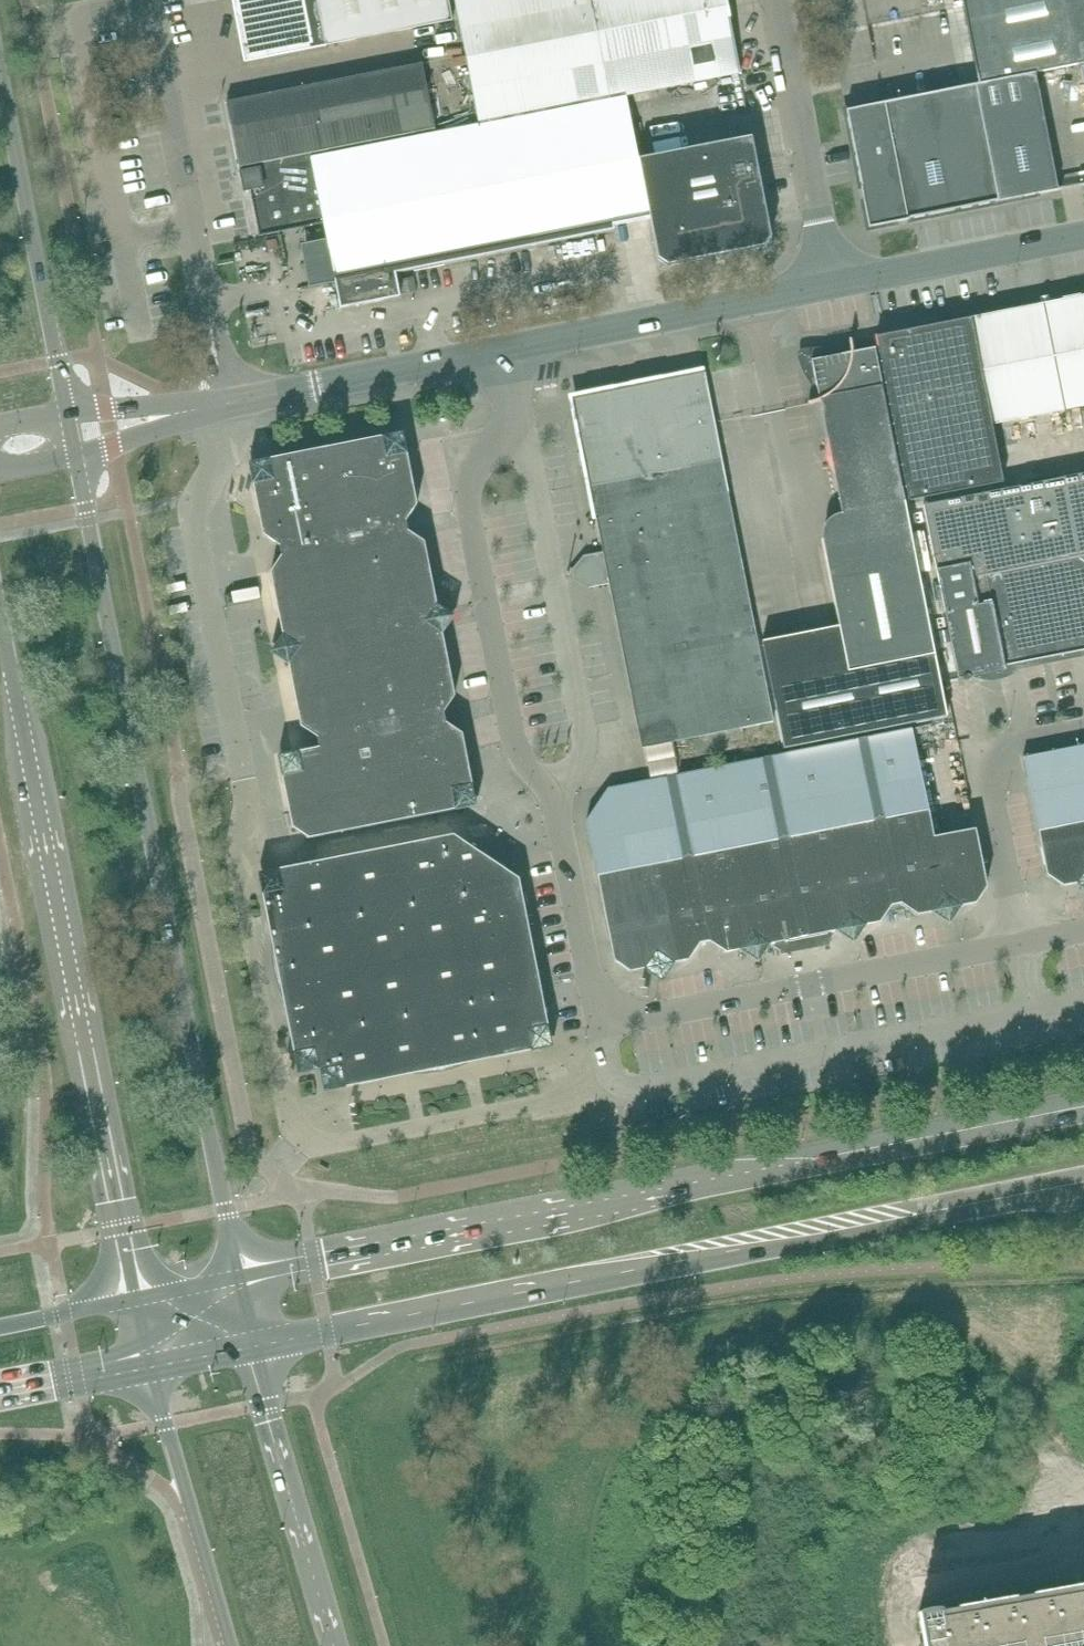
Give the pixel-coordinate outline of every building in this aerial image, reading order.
[(309,50),(326,47),(318,4),(317,2),(317,0),(233,0),(234,4),(245,62),(309,50)] [(305,244),(313,287),(335,282),(337,287),(341,308),(399,296),(399,295),(395,273),(405,271),(614,230),(613,227),(601,167),(589,104),(740,74),(735,52),(732,35),(728,17),(726,4),(725,0),(455,0),(456,4),(479,125),(366,148),(311,158),(312,163),(325,224),(324,224),(327,240),(305,244)] [(317,2),(318,4),(326,47),(452,23),(448,0),(317,0),(317,2)] [(959,8),(950,9),(957,40),(970,37),(979,84),(979,85),(1008,79),(1035,74),(1039,74),(1083,64),(1083,0),(958,0),(959,8)] [(239,168),(435,129),(422,64),(226,103),(239,168)] [(999,202),(1051,192),(1058,191),(1035,74),(1008,79),(979,85),(979,84),(976,85),(993,172),(996,190),(999,202)] [(869,228),(883,225),(999,202),(996,190),(993,172),(976,85),(846,111),(869,228)] [(771,238),(753,143),(752,137),(601,167),(613,227),(649,220),(657,260),(668,267),(706,259),(705,255),(726,251),(726,255),(765,248),(771,238)] [(324,224),(325,224),(312,163),(261,173),(260,169),(240,173),(244,192),(251,191),(260,237),(324,224)] [(1083,407),(1083,296),(1038,305),(1059,412),(1083,407)] [(972,318),(993,424),(1059,412),(1038,305),(972,318)] [(993,424),(972,318),(876,337),(878,347),(895,434),(909,502),(1002,483),(1002,484),(1004,483),(992,424),(993,424)] [(848,672),(929,656),(935,655),(892,437),(875,349),(814,361),(814,360),(811,361),(812,363),(842,514),(838,515),(835,516),(832,518),(829,520),(826,523),(825,526),(823,529),(822,533),(822,536),(822,540),(848,672)] [(774,723),(714,423),(704,373),(574,399),(605,553),(643,748),(740,728),(741,729),(774,723)] [(417,506),(408,459),(407,455),(408,455),(403,433),(382,437),(382,438),(270,460),(270,459),(248,464),(252,485),(253,485),(263,536),(279,547),(282,557),(271,574),(274,589),(427,559),(424,543),(408,532),(406,522),(417,506)] [(913,526),(926,524),(958,680),(1006,671),(1005,666),(1083,650),(1083,475),(910,508),(913,526)] [(436,605),(427,559),(274,589),(283,635),(270,653),(289,666),(301,727),(315,737),(374,725),(368,698),(452,681),(443,635),(455,617),(436,605)] [(472,785),(462,735),(446,723),(444,713),(455,697),(452,681),(368,698),(374,725),(315,737),(319,739),(321,748),(299,752),(278,756),(282,778),(282,777),(292,829),(309,839),(455,811),(477,807),(473,785),(472,785)] [(975,830),(933,838),(911,729),(647,781),(676,929),(699,945),(709,943),(725,954),(770,945),(779,951),(780,955),(830,946),(829,941),(835,932),(879,923),(890,907),(900,905),(917,916),(975,905),(986,888),(975,830)] [(1022,757),(1046,876),(1062,887),(1083,883),(1083,745),(1022,757)] [(699,945),(676,929),(647,781),(608,788),(586,821),(614,962),(630,973),(688,961),(699,945)] [(463,842),(453,836),(280,870),(263,896),(272,944),(272,953),(272,962),(274,972),(276,981),(279,990),(283,998),(293,1053),(346,1088),(413,1075),(423,1075),(432,1074),(441,1073),(450,1071),(459,1068),(468,1064),(530,1052),(547,1025),(519,880),(509,873),(510,872),(498,864),(497,865),(475,850),(476,849),(464,841),(463,842)] [(921,1621),(926,1645),(1069,1645),(1083,1643),(1083,1593),(921,1621)]
